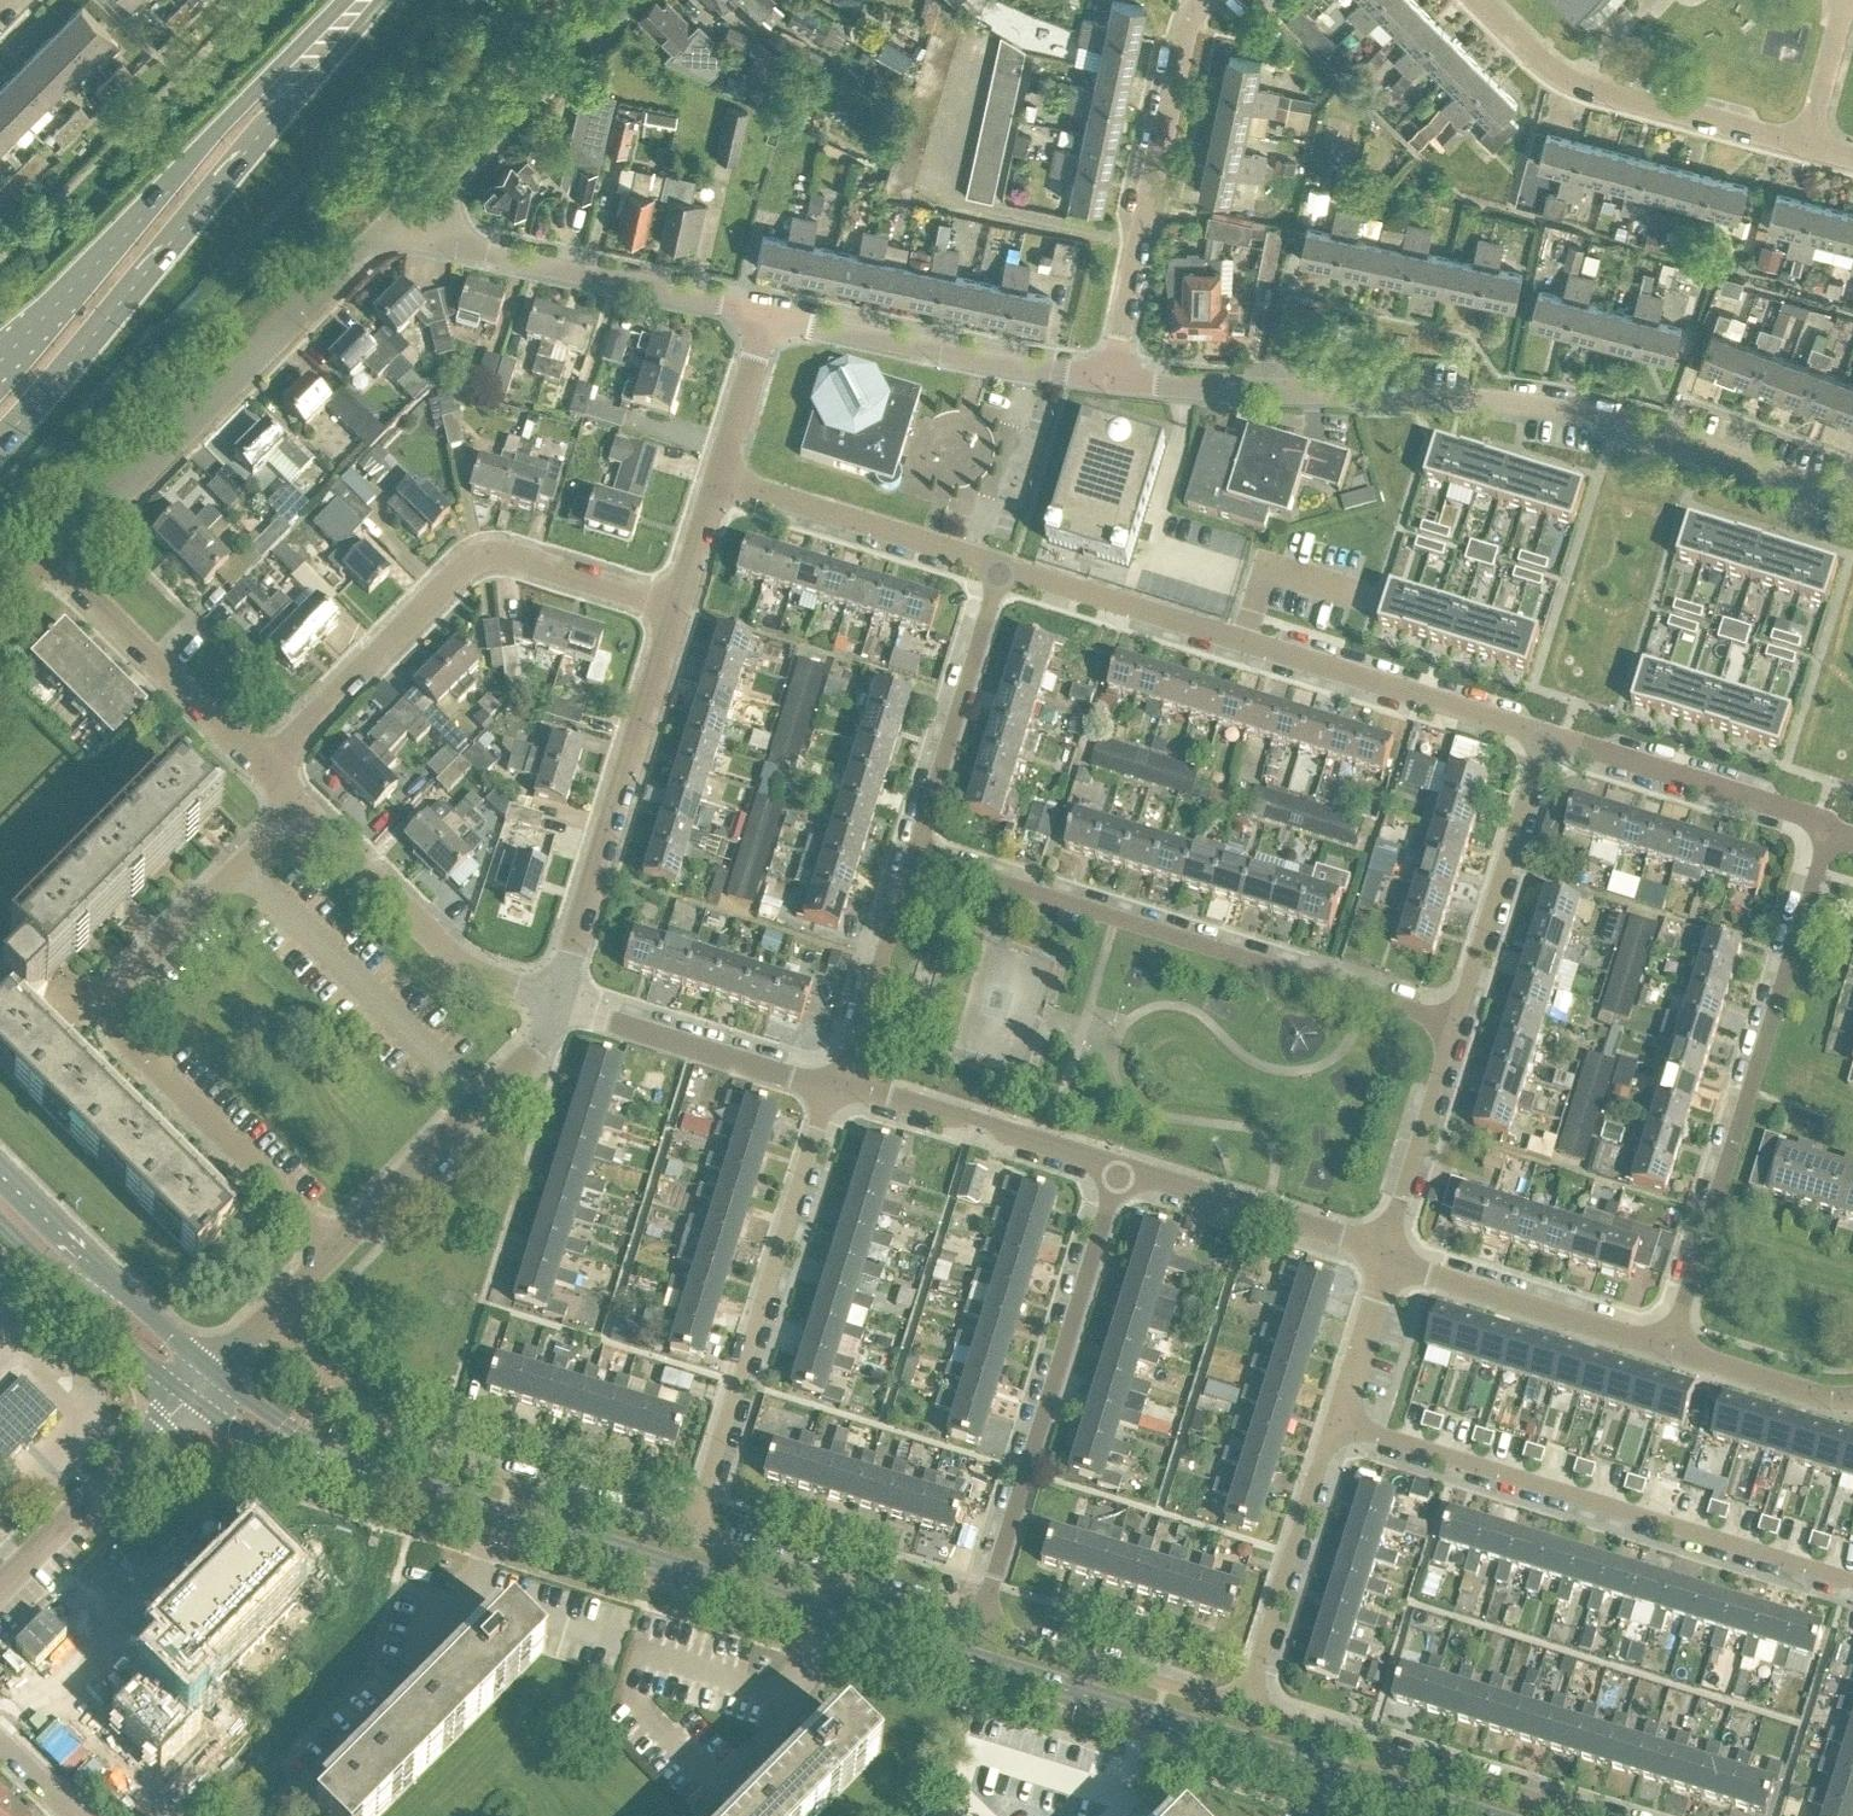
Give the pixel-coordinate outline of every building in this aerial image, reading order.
[(125,15),(136,4),(132,0),(110,0),(125,15)] [(179,4),(190,14),(203,1),(202,0),(183,0),(179,4)] [(674,49),(682,41),(699,58),(714,43),(697,25),(695,27),(668,0),(667,0),(663,5),(658,0),(654,0),(639,15),(674,49)] [(746,0),(716,0),(723,7),(730,1),(750,21),(759,12),(746,0)] [(759,12),(767,4),(771,0),(746,0),(759,12)] [(759,12),(770,23),(783,9),(774,0),(771,0),(767,4),(759,12)] [(935,18),(959,25),(963,12),(943,0),(940,0),(935,18)] [(969,11),(980,0),(958,0),(969,11)] [(1081,29),(1136,41),(1144,4),(1124,0),(1112,0),(1107,25),(1097,22),(1097,20),(1084,17),(1081,29)] [(1358,22),(1380,0),(1366,0),(1361,5),(1359,3),(1349,13),(1358,22)] [(1399,28),(1422,5),(1416,0),(1380,0),(1358,22),(1367,30),(1377,21),(1375,19),(1382,12),(1399,28)] [(1577,19),(1584,16),(1590,13),(1595,9),(1598,7),(1601,4),(1604,1),(1605,0),(1558,0),(1577,19)] [(786,20),(820,38),(830,19),(796,1),(786,20)] [(82,3),(60,25),(89,55),(111,33),(82,3)] [(190,14),(179,4),(166,17),(176,28),(190,14)] [(1396,60),(1405,69),(1445,28),(1422,5),(1399,28),(1415,45),(1408,52),(1406,50),(1396,60)] [(1294,27),(1308,13),(1301,6),(1287,20),(1294,27)] [(935,18),(931,31),(955,38),(959,25),(935,18)] [(723,36),(757,54),(764,41),(730,23),(723,36)] [(60,25),(38,47),(68,76),(89,55),(60,25)] [(765,39),(800,57),(806,44),(772,27),(765,39)] [(1429,58),(1446,75),(1469,52),(1445,28),(1405,69),(1406,69),(1414,77),(1424,68),(1422,66),(1429,58)] [(1103,44),(1098,66),(1129,73),(1136,41),(1081,29),(1079,41),(1092,44),(1093,41),(1103,44)] [(931,31),(927,44),(951,51),(955,38),(931,31)] [(1000,34),(996,55),(1020,60),(1023,48),(1000,34)] [(1323,56),(1337,42),(1330,35),(1316,49),(1323,56)] [(920,57),(924,48),(913,43),(909,52),(920,57)] [(927,44),(923,56),(947,64),(951,51),(927,44)] [(900,67),(909,52),(896,45),(888,60),(900,67)] [(38,47),(17,69),(46,98),(68,76),(38,47)] [(1452,115),(1492,75),(1469,52),(1446,75),(1462,91),(1455,99),(1453,97),(1443,107),(1451,115),(1452,115)] [(1232,54),(1224,90),(1279,102),(1282,90),(1268,87),(1268,89),(1257,87),(1263,60),(1232,54)] [(996,55),(993,68),(1018,73),(1020,60),(996,55)] [(123,61),(109,75),(120,85),(133,71),(123,61)] [(1070,82),(1067,94),(1122,105),(1129,73),(1098,66),(1093,89),(1083,87),(1083,85),(1070,82)] [(993,68),(990,80),(1015,86),(1018,73),(993,68)] [(0,86),(0,95),(25,120),(46,98),(17,69),(0,86)] [(1406,69),(1392,84),(1399,92),(1414,77),(1406,69)] [(120,85),(109,75),(96,88),(106,98),(120,85)] [(1519,101),(1492,75),(1452,115),(1454,117),(1461,124),(1471,114),(1469,112),(1476,105),(1494,123),(1482,135),(1495,148),(1520,123),(1508,112),(1519,101)] [(990,80),(988,93),(1012,98),(1015,86),(990,80)] [(602,143),(614,95),(593,90),(581,101),(573,133),(580,141),(568,153),(579,165),(573,192),(590,196),(598,160),(602,143)] [(1224,90),(1217,123),(1248,129),(1253,106),(1263,109),(1263,111),(1277,114),(1279,102),(1224,90)] [(988,93),(985,105),(1009,111),(1012,98),(988,93)] [(1089,108),(1084,131),(1116,138),(1122,105),(1067,94),(1065,106),(1078,109),(1079,106),(1089,108)] [(4,141),(25,120),(0,95),(0,138),(4,141)] [(911,95),(907,108),(932,116),(936,103),(911,95)] [(1026,102),(1023,116),(1033,119),(1036,104),(1026,102)] [(1289,104),(1279,102),(1277,114),(1286,116),(1289,104)] [(80,104),(66,118),(77,128),(90,114),(80,104)] [(715,156),(736,161),(748,109),(726,105),(715,156)] [(985,105),(982,118),(1007,123),(1009,111),(985,105)] [(1419,147),(1451,115),(1443,107),(1440,105),(1409,137),(1419,147)] [(677,113),(646,108),(644,118),(675,124),(677,113)] [(907,108),(903,121),(928,129),(932,116),(907,108)] [(606,148),(625,153),(636,115),(616,109),(606,148)] [(895,129),(898,119),(886,116),(884,126),(895,129)] [(1449,145),(1465,128),(1461,124),(1454,117),(1437,133),(1449,145)] [(77,128),(66,118),(53,131),(63,141),(77,128)] [(982,118),(979,130),(1004,136),(1007,123),(982,118)] [(903,121),(900,134),(924,141),(928,129),(903,121)] [(1217,123),(1210,155),(1265,167),(1268,155),(1254,152),(1254,154),(1244,152),(1248,129),(1217,123)] [(979,130),(977,143),(1001,148),(1004,136),(979,130)] [(1026,152),(1029,134),(1015,131),(1011,149),(1026,152)] [(1109,170),(1116,138),(1084,131),(1079,154),(1069,152),(1070,149),(1056,146),(1053,158),(1109,170)] [(1558,192),(1570,195),(1585,141),(1549,131),(1540,162),(1567,169),(1564,179),(1562,179),(1558,192)] [(900,134),(896,147),(920,154),(924,141),(900,134)] [(1586,174),(1609,180),(1617,149),(1585,141),(1570,195),(1582,198),(1586,185),(1583,184),(1586,174)] [(977,143),(974,156),(998,161),(1001,148),(977,143)] [(37,147),(23,161),(34,171),(47,157),(37,147)] [(896,147),(892,160),(916,167),(920,154),(896,147)] [(1623,209),(1635,212),(1649,158),(1617,149),(1609,180),(1631,186),(1629,196),(1626,196),(1623,209)] [(1265,167),(1210,155),(1202,191),(1234,198),(1240,171),(1250,173),(1249,176),(1263,179),(1265,167)] [(974,156),(971,168),(996,173),(998,161),(974,156)] [(482,193),(484,201),(503,204),(502,206),(524,210),(530,183),(537,185),(540,170),(527,157),(515,168),(510,163),(495,179),(482,193)] [(1297,161),(1277,157),(1275,168),(1295,172),(1297,161)] [(1109,170),(1053,158),(1051,170),(1064,173),(1065,171),(1075,173),(1069,200),(1101,207),(1109,170)] [(1650,191),(1673,197),(1681,166),(1649,158),(1635,212),(1647,215),(1650,202),(1648,201),(1650,191)] [(892,160),(888,173),(912,180),(916,167),(892,160)] [(23,161),(0,185),(0,205),(34,171),(23,161)] [(1351,197),(1358,164),(1340,161),(1333,194),(1351,197)] [(617,231),(644,237),(653,195),(646,193),(652,169),(636,166),(630,189),(622,187),(618,207),(623,208),(617,231)] [(1687,226),(1699,229),(1713,175),(1681,166),(1673,197),(1695,203),(1693,213),(1690,213),(1687,226)] [(971,168),(969,181),(993,186),(996,173),(971,168)] [(670,197),(660,241),(686,246),(688,240),(697,242),(706,203),(690,199),(695,178),(665,171),(660,194),(670,197)] [(912,180),(888,173),(883,188),(909,193),(912,180)] [(1745,198),(1749,184),(1713,175),(1699,229),(1711,232),(1714,219),(1712,218),(1714,208),(1739,215),(1741,215),(1742,212),(1745,198)] [(993,186),(969,181),(966,193),(990,199),(993,186)] [(807,208),(820,211),(824,191),(811,189),(807,208)] [(1788,252),(1800,256),(1815,201),(1778,192),(1770,223),(1797,230),(1794,240),(1792,239),(1788,252)] [(1816,235),(1838,241),(1847,210),(1815,201),(1800,256),(1812,259),(1816,246),(1813,245),(1816,235)] [(1384,224),(1403,228),(1408,208),(1389,204),(1384,224)] [(1302,257),(1339,265),(1351,210),(1339,207),(1336,221),(1338,221),(1336,231),(1309,225),(1302,257)] [(1339,265),(1375,272),(1381,241),(1355,235),(1358,225),(1360,226),(1363,212),(1351,210),(1339,265)] [(1847,210),(1838,241),(1852,245),(1852,211),(1847,210)] [(1749,231),(1753,215),(1742,212),(1741,215),(1739,215),(1736,228),(1749,231)] [(1206,231),(1250,241),(1254,222),(1210,213),(1206,231)] [(756,264),(793,272),(805,216),(793,214),(790,227),(793,228),(790,238),(763,232),(756,264)] [(793,272),(828,279),(835,248),(809,242),(811,232),(814,233),(817,219),(805,216),(793,272)] [(940,220),(935,244),(945,246),(950,222),(940,220)] [(1375,272),(1410,280),(1422,225),(1410,222),(1407,236),(1409,236),(1407,246),(1381,241),(1375,272)] [(1624,237),(1627,226),(1619,224),(1616,235),(1624,237)] [(1410,280),(1445,288),(1452,256),(1426,251),(1429,240),(1431,241),(1434,227),(1422,225),(1410,280)] [(1645,244),(1659,248),(1664,229),(1650,225),(1645,244)] [(1265,244),(1259,272),(1274,276),(1284,229),(1269,226),(1265,244)] [(828,279),(864,287),(876,232),(864,229),(861,243),(863,243),(861,253),(835,248),(828,279)] [(864,287),(899,294),(906,263),(880,257),(882,247),(885,248),(888,234),(876,232),(864,287)] [(1048,267),(1068,273),(1077,243),(1056,237),(1051,254),(1041,251),(1037,266),(1048,269),(1048,267)] [(1445,288),(1481,295),(1493,240),(1481,237),(1478,251),(1480,252),(1478,262),(1452,256),(1445,288)] [(1493,240),(1481,295),(1518,303),(1524,272),(1497,266),(1499,256),(1502,256),(1505,243),(1493,240)] [(1564,265),(1580,269),(1585,247),(1570,243),(1564,265)] [(899,294),(935,302),(947,247),(945,246),(935,244),(932,258),(934,258),(932,268),(906,263),(899,294)] [(1016,260),(1019,247),(1008,245),(1005,257),(1016,260)] [(1776,268),(1781,251),(1762,246),(1758,264),(1776,268)] [(935,302),(970,310),(977,278),(951,273),(953,262),(956,263),(959,249),(947,247),(935,302)] [(1207,267),(1207,255),(1207,253),(1200,253),(1200,249),(1190,249),(1190,253),(1172,252),(1168,272),(1171,292),(1178,292),(1177,318),(1171,318),(1171,328),(1179,336),(1188,336),(1189,331),(1203,331),(1205,267),(1207,267)] [(1231,255),(1207,255),(1207,267),(1205,267),(1203,331),(1229,332),(1231,255)] [(970,310),(1006,317),(1018,262),(1006,259),(1003,273),(1005,274),(1003,284),(977,278),(970,310)] [(1018,262),(1006,317),(1043,325),(1049,294),(1022,288),(1024,278),(1027,278),(1030,265),(1018,262)] [(1651,286),(1655,272),(1646,270),(1643,284),(1651,286)] [(1533,319),(1569,329),(1583,274),(1571,271),(1568,285),(1570,285),(1567,295),(1541,288),(1533,319)] [(1569,329),(1604,338),(1612,307),(1586,300),(1589,290),(1591,291),(1595,277),(1583,274),(1569,329)] [(1720,289),(1740,294),(1744,280),(1725,274),(1720,289)] [(1840,296),(1843,281),(1829,278),(1826,292),(1840,296)] [(444,323),(438,297),(424,300),(425,301),(419,307),(402,290),(386,307),(383,304),(375,312),(378,315),(374,319),(397,341),(417,321),(426,329),(424,331),(427,333),(430,333),(435,352),(448,349),(443,329),(446,329),(444,323)] [(1604,338),(1639,347),(1653,293),(1641,290),(1638,303),(1640,304),(1637,314),(1612,307),(1604,338)] [(449,294),(438,297),(444,323),(458,320),(455,329),(477,336),(480,327),(496,332),(505,303),(468,291),(466,298),(449,294)] [(1653,293),(1639,347),(1675,357),(1683,326),(1656,319),(1659,309),(1661,309),(1665,296),(1653,293)] [(1700,367),(1727,377),(1740,340),(1721,333),(1724,326),(1729,328),(1734,315),(1720,310),(1700,367)] [(531,379),(546,383),(551,366),(550,366),(555,352),(565,321),(537,312),(527,343),(541,348),(531,379)] [(1837,313),(1835,322),(1840,324),(1846,321),(1847,316),(1837,313)] [(593,330),(565,321),(555,352),(584,361),(593,330)] [(1727,377),(1752,386),(1773,330),(1761,325),(1756,338),(1760,339),(1757,346),(1740,340),(1727,377)] [(1752,386),(1778,395),(1792,358),(1773,352),(1776,344),(1780,346),(1785,334),(1773,330),(1752,386)] [(1778,395),(1804,405),(1825,349),(1823,348),(1829,333),(1819,330),(1809,357),(1813,359),(1810,365),(1792,358),(1778,395)] [(602,365),(621,371),(631,339),(612,333),(602,365)] [(351,384),(364,370),(378,384),(384,378),(397,391),(412,377),(398,363),(399,362),(378,340),(369,350),(356,337),(330,363),(351,384)] [(648,361),(643,378),(681,389),(690,358),(642,343),(638,357),(648,361)] [(1804,405),(1830,414),(1844,378),(1825,371),(1827,365),(1832,366),(1836,353),(1825,349),(1804,405)] [(476,390),(489,394),(499,363),(485,359),(476,390)] [(492,397),(506,401),(516,369),(502,364),(492,397)] [(551,366),(546,383),(559,387),(564,370),(551,366)] [(898,471),(921,396),(829,367),(801,459),(875,483),(876,484),(877,486),(877,487),(878,489),(880,490),(881,491),(882,492),(884,492),(886,493),(889,493),(892,493),(895,491),(897,490),(899,488),(900,486),(901,485),(901,483),(902,481),(902,480),(902,478),(901,476),(901,475),(900,473),(899,472),(898,471)] [(681,389),(643,378),(638,395),(627,392),(622,407),(671,422),(681,389)] [(1830,414),(1852,423),(1852,381),(1844,378),(1830,414)] [(283,410),(306,432),(326,412),(370,455),(387,438),(363,415),(360,418),(339,397),(330,406),(308,384),(283,410)] [(569,417),(585,422),(589,407),(594,393),(578,388),(569,417)] [(589,407),(585,422),(622,433),(626,418),(589,407)] [(442,422),(449,452),(464,448),(457,419),(442,422)] [(1167,448),(1086,423),(1049,546),(1129,571),(1167,448)] [(235,459),(254,478),(277,455),(300,478),(311,467),(286,444),(282,448),(264,430),(235,459)] [(1351,461),(1328,454),(1327,458),(1251,435),(1246,450),(1208,438),(1187,509),(1267,534),(1272,517),(1290,522),(1303,481),(1341,493),(1351,461)] [(471,496),(503,506),(522,445),(509,441),(500,470),(481,464),(471,496)] [(623,471),(613,503),(595,498),(584,532),(632,546),(642,512),(640,512),(658,455),(615,442),(608,467),(623,471)] [(522,445),(503,506),(534,516),(539,502),(553,506),(564,469),(546,464),(544,469),(529,465),(534,449),(522,445)] [(1437,445),(1425,483),(1451,491),(1463,453),(1437,445)] [(1463,453),(1451,491),(1475,499),(1487,460),(1463,453)] [(358,471),(367,480),(381,467),(372,458),(358,471)] [(1487,460),(1475,499),(1500,506),(1512,468),(1487,460)] [(1512,468),(1500,506),(1524,514),(1536,475),(1512,468)] [(216,482),(239,504),(250,493),(227,471),(216,482)] [(377,500),(351,475),(340,486),(344,489),(366,511),(377,500)] [(1536,475),(1524,514),(1548,522),(1560,483),(1536,475)] [(1560,483),(1548,522),(1574,530),(1586,491),(1560,483)] [(344,489),(333,500),(360,527),(371,516),(366,511),(344,489)] [(387,511),(418,542),(428,531),(432,535),(450,516),(424,491),(417,498),(408,490),(387,511)] [(1385,490),(1351,496),(1354,511),(1388,505),(1385,490)] [(229,514),(238,505),(231,498),(222,508),(229,514)] [(265,509),(280,524),(288,532),(300,520),(276,498),(265,509)] [(154,540),(179,565),(204,540),(205,540),(222,523),(210,511),(193,528),(179,515),(154,540)] [(1690,523),(1678,562),(1704,570),(1716,531),(1690,523)] [(288,532),(280,524),(250,553),(261,565),(286,539),(291,534),(288,532)] [(1424,527),(1421,537),(1435,541),(1438,532),(1424,527)] [(1716,531),(1704,570),(1728,577),(1740,539),(1716,531)] [(1438,532),(1435,541),(1449,546),(1452,536),(1438,532)] [(1740,539),(1728,577),(1752,585),(1765,546),(1740,539)] [(204,540),(179,565),(205,590),(230,565),(205,540),(204,540)] [(364,552),(365,552),(353,540),(328,565),(341,577),(345,573),(369,598),(390,577),(364,552)] [(1419,544),(1416,553),(1430,557),(1433,548),(1419,544)] [(736,578),(765,587),(775,555),(746,546),(736,578)] [(1470,552),(1469,556),(1483,560),(1486,551),(1472,546),(1470,552)] [(1765,546),(1752,585),(1777,593),(1789,554),(1765,546)] [(272,559),(293,580),(304,569),(283,548),(272,559)] [(1433,548),(1430,557),(1444,562),(1447,552),(1433,548)] [(1486,551),(1483,560),(1497,564),(1498,561),(1500,555),(1486,551)] [(1789,554),(1777,593),(1801,600),(1813,561),(1789,554)] [(765,587),(792,596),(802,563),(775,555),(765,587)] [(1468,559),(1466,565),(1480,569),(1483,560),(1469,556),(1468,559)] [(1522,558),(1519,567),(1533,572),(1536,562),(1522,558)] [(1483,560),(1480,569),(1494,574),(1496,568),(1497,564),(1483,560)] [(1813,561),(1801,600),(1827,608),(1839,569),(1813,561)] [(1536,562),(1533,572),(1547,576),(1550,566),(1536,562)] [(792,596),(819,604),(829,572),(802,563),(792,596)] [(819,604),(847,613),(857,580),(829,572),(819,604)] [(1517,574),(1514,584),(1528,588),(1531,578),(1517,574)] [(1531,578),(1528,588),(1542,592),(1545,583),(1531,578)] [(847,613),(874,621),(884,589),(857,580),(847,613)] [(225,604),(235,614),(248,602),(256,594),(246,583),(225,604)] [(874,621),(902,629),(912,597),(884,589),(874,621)] [(1392,590),(1380,629),(1405,637),(1418,598),(1392,590)] [(256,594),(248,602),(262,616),(271,606),(256,594)] [(280,597),(271,606),(316,651),(340,627),(316,604),(302,618),(280,597)] [(912,597),(902,629),(930,638),(940,606),(912,597)] [(1418,598),(1405,637),(1430,644),(1442,606),(1418,598)] [(316,651),(271,606),(262,616),(283,637),(269,651),(293,675),(316,651)] [(1442,606),(1430,644),(1454,652),(1466,613),(1442,606)] [(1677,607),(1674,616),(1688,620),(1691,611),(1677,607)] [(1691,611),(1688,620),(1702,625),(1704,615),(1691,611)] [(1466,613),(1454,652),(1479,660),(1491,621),(1466,613)] [(534,652),(564,661),(574,629),(544,620),(538,638),(512,629),(514,646),(534,652)] [(1491,621),(1479,660),(1503,667),(1515,628),(1491,621)] [(1672,622),(1669,632),(1683,636),(1686,627),(1672,622)] [(487,656),(502,654),(497,625),(483,627),(487,656)] [(1723,631),(1722,634),(1736,639),(1739,629),(1725,625),(1723,631)] [(1686,627),(1683,636),(1696,641),(1699,631),(1686,627)] [(1515,628),(1503,667),(1529,675),(1541,636),(1515,628)] [(574,629),(564,661),(592,670),(587,686),(602,691),(611,663),(597,658),(603,638),(574,629)] [(1739,629),(1736,639),(1749,643),(1751,639),(1752,633),(1739,629)] [(50,645),(32,664),(114,745),(147,711),(65,630),(54,641),(51,639),(48,643),(50,645)] [(720,633),(711,661),(743,671),(752,643),(720,633)] [(1721,638),(1719,644),(1733,648),(1736,639),(1722,634),(1721,638)] [(1775,636),(1772,646),(1785,650),(1788,641),(1775,636)] [(1023,639),(1014,669),(1049,680),(1058,650),(1023,639)] [(1736,639),(1733,648),(1747,652),(1748,646),(1749,643),(1736,639)] [(1788,641),(1785,650),(1799,655),(1802,645),(1788,641)] [(456,647),(436,668),(467,699),(477,690),(468,681),(479,670),(456,647)] [(517,652),(502,654),(506,686),(521,684),(517,652)] [(1769,653),(1767,662),(1780,667),(1783,657),(1769,653)] [(1783,657),(1780,667),(1794,671),(1797,661),(1783,657)] [(711,661),(702,688),(735,698),(743,671),(711,661)] [(1112,694),(1141,703),(1150,672),(1122,663),(1112,694)] [(801,665),(798,676),(809,680),(813,668),(801,665)] [(467,699),(436,668),(415,689),(438,712),(449,700),(458,709),(467,699)] [(813,668),(809,680),(809,681),(821,685),(825,672),(813,668)] [(1014,669),(1005,698),(1040,709),(1049,680),(1014,669)] [(1645,669),(1632,707),(1658,715),(1670,677),(1645,669)] [(1141,703),(1168,712),(1178,680),(1150,672),(1141,703)] [(798,676),(794,688),(806,692),(809,681),(809,680),(798,676)] [(1670,677),(1658,715),(1683,723),(1695,684),(1670,677)] [(1168,712),(1195,720),(1205,688),(1178,680),(1168,712)] [(809,681),(806,692),(805,695),(816,698),(821,685),(809,681)] [(1695,684),(1683,723),(1707,731),(1719,692),(1695,684)] [(702,688),(694,716),(726,726),(735,698),(702,688)] [(794,688),(790,700),(802,703),(805,695),(806,692),(794,688)] [(855,714),(867,718),(902,729),(911,699),(876,688),(872,701),(864,699),(859,702),(855,714)] [(1195,720),(1222,729),(1232,697),(1205,688),(1195,720)] [(29,696),(22,689),(15,696),(22,703),(29,696)] [(1092,710),(1096,696),(1076,689),(1072,703),(1092,710)] [(1719,692),(1707,731),(1731,738),(1743,699),(1719,692)] [(805,695),(802,703),(801,708),(812,712),(816,698),(805,695)] [(390,709),(378,697),(370,705),(382,717),(390,709)] [(1222,729),(1250,737),(1259,705),(1232,697),(1222,729)] [(1005,698),(996,727),(1031,738),(1040,709),(1005,698)] [(478,710),(491,722),(501,711),(489,699),(478,710)] [(1743,699),(1731,738),(1756,746),(1768,707),(1743,699)] [(790,700),(787,711),(799,715),(801,708),(802,703),(790,700)] [(545,720),(579,730),(584,713),(550,703),(545,720)] [(333,772),(354,793),(388,759),(387,757),(406,736),(408,738),(423,723),(404,704),(389,719),(396,726),(377,748),(366,759),(355,749),(333,772)] [(1250,737),(1277,745),(1287,714),(1259,705),(1250,737)] [(1768,707),(1756,746),(1781,754),(1793,715),(1768,707)] [(801,708),(799,715),(796,722),(808,725),(812,712),(801,708)] [(787,711),(783,723),(795,727),(796,722),(799,715),(787,711)] [(490,723),(481,714),(473,722),(481,731),(490,723)] [(1277,745),(1304,754),(1314,722),(1287,714),(1277,745)] [(1137,715),(1132,729),(1142,731),(1146,718),(1137,715)] [(694,716),(686,743),(718,753),(726,726),(694,716)] [(867,718),(857,747),(893,758),(902,729),(867,718)] [(431,731),(432,732),(457,757),(467,746),(441,720),(431,731)] [(796,722),(795,727),(792,735),(804,739),(808,725),(796,722)] [(1304,754),(1331,762),(1341,731),(1314,722),(1304,754)] [(432,732),(431,731),(423,723),(408,738),(417,747),(432,732)] [(783,723),(780,735),(791,738),(792,735),(795,727),(783,723)] [(1083,742),(1088,728),(1073,723),(1069,737),(1083,742)] [(54,734),(65,745),(74,736),(63,725),(54,734)] [(996,727),(987,756),(1022,767),(1031,738),(996,727)] [(1331,762),(1359,771),(1368,739),(1341,731),(1331,762)] [(780,735),(776,746),(788,750),(788,748),(791,738),(780,735)] [(791,738),(788,748),(800,752),(804,739),(792,735),(791,738)] [(485,754),(494,744),(486,737),(477,747),(485,754)] [(1368,739),(1359,771),(1387,779),(1397,748),(1368,739)] [(552,743),(544,771),(575,781),(583,752),(552,743)] [(686,743),(677,770),(710,780),(718,753),(686,743)] [(1454,773),(1486,782),(1495,755),(1458,744),(1449,771),(1454,773)] [(88,767),(98,757),(86,745),(76,755),(88,767)] [(772,758),(784,762),(788,750),(776,746),(772,758)] [(1102,746),(1098,758),(1111,761),(1114,749),(1102,746)] [(857,747),(848,776),(884,787),(893,758),(857,747)] [(516,748),(511,762),(528,767),(532,753),(516,748)] [(788,750),(784,762),(796,765),(800,752),(788,748),(788,750)] [(463,763),(482,781),(495,768),(476,749),(463,763)] [(1111,761),(1112,762),(1123,765),(1127,753),(1114,749),(1111,761)] [(426,772),(437,783),(458,761),(447,750),(426,772)] [(1123,765),(1126,766),(1135,769),(1139,757),(1127,753),(1123,765)] [(987,756),(978,785),(1013,796),(1022,767),(987,756)] [(1135,769),(1141,771),(1148,773),(1151,761),(1139,757),(1135,769)] [(1095,770),(1109,774),(1112,762),(1111,761),(1098,758),(1095,770)] [(388,759),(354,793),(374,813),(397,791),(385,778),(396,767),(388,759)] [(1454,773),(1412,759),(1402,789),(1445,803),(1454,773)] [(1148,773),(1155,775),(1160,777),(1164,765),(1151,761),(1148,773)] [(436,786),(447,797),(470,773),(459,762),(436,786)] [(528,767),(511,762),(507,774),(540,784),(535,800),(566,809),(575,781),(544,771),(528,767)] [(1109,774),(1123,778),(1126,766),(1123,765),(1112,762),(1109,774)] [(1511,780),(1515,766),(1502,762),(1498,776),(1511,780)] [(1160,777),(1169,779),(1172,780),(1176,768),(1164,765),(1160,777)] [(1123,778),(1137,783),(1141,771),(1135,769),(1126,766),(1123,778)] [(1172,780),(1183,784),(1184,784),(1188,772),(1176,768),(1172,780)] [(677,770),(669,797),(701,808),(710,780),(677,770)] [(1137,783),(1151,787),(1155,775),(1148,773),(1141,771),(1137,783)] [(1188,772),(1184,784),(1197,788),(1200,776),(1188,772)] [(14,1000),(0,1014),(0,1068),(197,1263),(233,1227),(21,1016),(27,1010),(40,1013),(46,989),(47,990),(48,989),(42,983),(214,809),(178,773),(11,941),(12,942),(0,954),(0,985),(14,1000)] [(1081,773),(1077,787),(1091,791),(1095,777),(1081,773)] [(1269,773),(1266,782),(1277,784),(1279,776),(1269,773)] [(1454,773),(1445,803),(1479,813),(1489,783),(1486,782),(1454,773)] [(1151,787),(1165,791),(1169,779),(1160,777),(1155,775),(1151,787)] [(848,776),(839,806),(875,817),(884,787),(848,776)] [(1165,791),(1179,796),(1183,784),(1172,780),(1169,779),(1165,791)] [(1183,784),(1179,796),(1193,800),(1197,788),(1184,784),(1183,784)] [(1013,796),(978,785),(968,815),(1003,826),(1013,796)] [(1257,794),(1254,806),(1268,810),(1271,798),(1257,794)] [(494,796),(485,806),(504,822),(508,809),(494,796)] [(669,797),(660,825),(693,835),(701,808),(669,797)] [(426,865),(474,815),(481,808),(472,798),(453,817),(446,811),(437,811),(405,844),(426,865)] [(1268,810),(1281,814),(1284,802),(1271,798),(1268,810)] [(759,801),(755,814),(767,817),(771,805),(759,801)] [(1281,814),(1294,818),(1298,806),(1284,802),(1281,814)] [(1445,803),(1436,832),(1470,842),(1479,813),(1445,803)] [(1568,836),(1596,844),(1606,811),(1578,803),(1568,836)] [(1138,837),(1128,871),(1157,880),(1168,846),(1155,842),(1165,809),(1149,804),(1138,837)] [(771,805),(767,817),(766,819),(778,823),(782,809),(771,805)] [(839,806),(830,835),(866,846),(875,817),(839,806)] [(1250,818),(1264,822),(1268,810),(1254,806),(1250,818)] [(1294,818),(1307,822),(1311,810),(1298,806),(1294,818)] [(1051,844),(1060,816),(1034,808),(1026,836),(1051,844)] [(506,825),(539,835),(544,821),(510,810),(506,825)] [(1264,822),(1277,826),(1281,814),(1268,810),(1264,822)] [(1307,822),(1321,827),(1325,815),(1311,810),(1307,822)] [(1596,844),(1623,853),(1633,820),(1606,811),(1596,844)] [(755,814),(751,826),(763,830),(766,819),(767,817),(755,814)] [(1277,826),(1290,830),(1294,818),(1281,814),(1277,826)] [(469,863),(483,849),(473,838),(485,826),(474,815),(426,865),(447,885),(469,863)] [(1321,827),(1335,831),(1339,819),(1325,815),(1321,827)] [(1069,853),(1099,862),(1109,828),(1079,818),(1069,853)] [(1290,830),(1304,834),(1307,822),(1294,818),(1290,830)] [(1554,841),(1560,820),(1550,818),(1545,839),(1554,841)] [(766,819),(763,830),(762,833),(774,837),(778,823),(766,819)] [(1335,831),(1349,835),(1353,823),(1339,819),(1335,831)] [(1623,853),(1650,861),(1660,828),(1633,820),(1623,853)] [(1304,834),(1317,839),(1321,827),(1307,822),(1304,834)] [(1353,823),(1349,835),(1362,839),(1365,827),(1353,823)] [(660,825),(652,852),(684,862),(693,835),(660,825)] [(751,826),(747,839),(759,842),(762,833),(763,830),(751,826)] [(732,827),(727,845),(737,849),(742,830),(732,827)] [(1317,839),(1331,843),(1335,831),(1321,827),(1317,839)] [(1099,862),(1128,871),(1138,837),(1109,828),(1099,862)] [(1650,861),(1677,870),(1687,837),(1660,828),(1650,861)] [(1331,843),(1345,847),(1349,835),(1335,831),(1331,843)] [(1436,832),(1427,861),(1461,871),(1470,842),(1436,832)] [(762,833),(759,842),(757,848),(769,851),(774,837),(762,833)] [(830,835),(821,864),(856,875),(866,846),(830,835)] [(1349,835),(1345,847),(1358,851),(1362,839),(1349,835)] [(1677,870),(1704,878),(1715,845),(1687,837),(1677,870)] [(747,839),(744,851),(755,855),(757,848),(759,842),(747,839)] [(1197,855),(1186,890),(1215,899),(1226,864),(1229,853),(1200,844),(1197,855)] [(1704,878),(1731,887),(1742,854),(1715,845),(1704,878)] [(1157,880),(1186,890),(1197,855),(1168,846),(1157,880)] [(757,848),(755,855),(753,862),(765,865),(769,851),(757,848)] [(744,851),(740,864),(751,867),(753,862),(755,855),(744,851)] [(684,862),(652,852),(643,880),(675,890),(684,862)] [(1742,854),(1731,887),(1759,895),(1770,862),(1742,854)] [(505,904),(534,913),(546,872),(504,859),(501,871),(496,887),(509,891),(505,904)] [(1427,861),(1418,890),(1452,900),(1461,871),(1427,861)] [(753,862),(751,867),(749,876),(760,880),(765,865),(753,862)] [(740,864),(736,876),(748,880),(749,876),(751,867),(740,864)] [(821,864),(812,894),(847,905),(856,875),(821,864)] [(1215,899),(1244,907),(1255,873),(1226,864),(1215,899)] [(1313,891),(1302,925),(1332,935),(1344,897),(1348,898),(1353,881),(1319,871),(1313,891)] [(1244,907),(1273,916),(1284,882),(1255,873),(1244,907)] [(736,876),(732,888),(744,892),(744,890),(748,880),(736,876)] [(748,880),(744,890),(756,894),(760,880),(749,876),(748,880)] [(1380,894),(1384,880),(1370,876),(1366,890),(1380,894)] [(1651,880),(1642,897),(1664,908),(1673,891),(1651,880)] [(1273,916),(1302,925),(1313,891),(1284,882),(1273,916)] [(728,901),(740,904),(744,892),(732,888),(728,901)] [(744,892),(740,904),(752,908),(756,894),(744,890),(744,892)] [(1418,890),(1409,919),(1443,929),(1452,900),(1418,890)] [(709,894),(706,906),(717,910),(721,898),(709,894)] [(847,905),(812,894),(803,924),(838,935),(847,905)] [(1549,896),(1539,926),(1574,937),(1583,907),(1549,896)] [(776,925),(782,908),(763,902),(758,919),(776,925)] [(1443,929),(1409,919),(1400,949),(1434,959),(1443,929)] [(1634,923),(1630,936),(1642,940),(1642,938),(1646,927),(1634,923)] [(1539,926),(1530,956),(1565,966),(1574,937),(1539,926)] [(1658,930),(1646,927),(1642,938),(1655,942),(1658,930)] [(776,960),(783,941),(766,935),(759,954),(776,960)] [(1630,936),(1626,949),(1638,953),(1639,950),(1642,940),(1630,936)] [(624,972),(654,981),(664,947),(634,938),(624,972)] [(1642,938),(1642,940),(1639,950),(1651,954),(1655,942),(1642,938)] [(1711,939),(1702,967),(1734,977),(1743,949),(1711,939)] [(654,981),(683,990),(694,956),(664,947),(654,981)] [(1626,949),(1622,962),(1634,966),(1635,961),(1638,953),(1626,949)] [(1639,950),(1638,953),(1635,961),(1648,965),(1651,954),(1639,950)] [(845,977),(850,961),(832,955),(827,971),(845,977)] [(683,990),(712,999),(723,965),(694,956),(683,990)] [(1530,956),(1521,985),(1556,995),(1565,966),(1530,956)] [(1635,961),(1634,966),(1632,973),(1644,977),(1648,965),(1635,961)] [(1622,962),(1617,976),(1630,979),(1632,973),(1634,966),(1622,962)] [(712,999),(742,1008),(752,974),(723,965),(712,999)] [(1702,967),(1694,995),(1725,1005),(1734,977),(1702,967)] [(1632,973),(1630,979),(1628,984),(1640,988),(1644,977),(1632,973)] [(742,1008),(771,1017),(781,983),(752,974),(742,1008)] [(1617,976),(1613,989),(1626,993),(1628,984),(1630,979),(1617,976)] [(781,983),(771,1017),(801,1027),(811,993),(781,983)] [(1628,984),(1626,993),(1625,996),(1637,1000),(1640,988),(1628,984)] [(1521,985),(1512,1014),(1546,1024),(1556,995),(1521,985)] [(1613,989),(1609,1002),(1621,1006),(1625,996),(1626,993),(1613,989)] [(1694,995),(1685,1022),(1717,1032),(1725,1005),(1694,995)] [(1625,996),(1621,1006),(1621,1007),(1633,1011),(1637,1000),(1625,996)] [(1652,1011),(1655,1000),(1643,996),(1640,1007),(1652,1011)] [(1617,1019),(1621,1007),(1621,1006),(1609,1002),(1605,1015),(1614,1018),(1616,1019),(1617,1019)] [(1621,1007),(1617,1019),(1630,1023),(1633,1011),(1621,1007)] [(1512,1014),(1503,1043),(1537,1054),(1546,1024),(1512,1014)] [(1603,1014),(1599,1026),(1612,1030),(1616,1019),(1614,1018),(1605,1015),(1603,1014)] [(1685,1022),(1677,1050),(1708,1059),(1717,1032),(1685,1022)] [(1503,1043),(1494,1072),(1528,1083),(1537,1054),(1503,1043)] [(1616,1066),(1619,1053),(1608,1050),(1604,1062),(1616,1066)] [(1677,1050),(1668,1077),(1700,1087),(1708,1059),(1677,1050)] [(1638,1089),(1646,1061),(1627,1056),(1619,1084),(1638,1089)] [(581,1092),(612,1102),(631,1107),(634,1096),(615,1090),(623,1067),(592,1058),(581,1092)] [(1592,1058),(1587,1072),(1599,1076),(1600,1074),(1604,1062),(1592,1058)] [(1616,1066),(1604,1062),(1600,1074),(1612,1078),(1616,1066)] [(1494,1072),(1485,1101),(1519,1112),(1528,1083),(1494,1072)] [(1587,1072),(1583,1087),(1595,1090),(1596,1087),(1599,1076),(1587,1072)] [(1600,1074),(1599,1076),(1596,1087),(1608,1091),(1612,1078),(1600,1074)] [(1668,1077),(1659,1104),(1691,1114),(1700,1087),(1668,1077)] [(1583,1087),(1578,1101),(1591,1105),(1592,1099),(1595,1090),(1583,1087)] [(1596,1087),(1595,1090),(1592,1099),(1604,1103),(1608,1091),(1596,1087)] [(1631,1096),(1630,1095),(1617,1091),(1613,1102),(1627,1107),(1631,1096)] [(572,1123),(602,1132),(621,1138),(625,1127),(606,1121),(612,1102),(581,1092),(572,1123)] [(744,1115),(738,1134),(769,1144),(778,1115),(748,1106),(749,1104),(729,1098),(725,1109),(744,1115)] [(1592,1099),(1591,1105),(1588,1112),(1601,1116),(1604,1103),(1592,1099)] [(1519,1112),(1485,1101),(1475,1131),(1510,1142),(1519,1112)] [(1578,1101),(1574,1115),(1586,1119),(1588,1112),(1591,1105),(1578,1101)] [(1659,1104),(1651,1132),(1683,1142),(1691,1114),(1659,1104)] [(1588,1112),(1586,1119),(1585,1124),(1597,1128),(1601,1116),(1588,1112)] [(1574,1115),(1570,1129),(1582,1133),(1585,1124),(1586,1119),(1574,1115)] [(562,1154),(593,1163),(612,1169),(612,1167),(615,1157),(596,1152),(602,1132),(572,1123),(562,1154)] [(698,1124),(694,1138),(707,1142),(711,1128),(698,1124)] [(1585,1124),(1582,1133),(1581,1137),(1593,1140),(1597,1128),(1585,1124)] [(735,1146),(729,1165),(760,1175),(769,1144),(738,1134),(719,1128),(716,1140),(735,1146)] [(1570,1129),(1565,1143),(1577,1147),(1581,1137),(1582,1133),(1570,1129)] [(1618,1147),(1623,1134),(1607,1129),(1602,1142),(1618,1147)] [(1651,1132),(1642,1159),(1674,1169),(1683,1142),(1651,1132)] [(1581,1137),(1577,1147),(1577,1149),(1589,1153),(1593,1140),(1581,1137)] [(1786,1153),(1786,1152),(1788,1144),(1768,1138),(1765,1147),(1786,1153)] [(858,1178),(889,1187),(908,1193),(912,1181),(893,1176),(900,1153),(869,1143),(858,1178)] [(1573,1162),(1577,1149),(1577,1147),(1565,1143),(1561,1158),(1573,1162)] [(1588,1175),(1601,1179),(1610,1150),(1598,1146),(1588,1175)] [(1783,1162),(1786,1153),(1765,1147),(1762,1155),(1783,1162)] [(1577,1149),(1573,1162),(1585,1165),(1589,1153),(1577,1149)] [(1772,1197),(1816,1211),(1830,1165),(1813,1160),(1816,1153),(1802,1149),(1800,1156),(1786,1152),(1786,1153),(1783,1162),(1780,1171),(1777,1180),(1775,1188),(1772,1197)] [(562,1154),(553,1185),(583,1194),(602,1200),(606,1188),(587,1182),(593,1163),(562,1154)] [(1762,1155),(1759,1164),(1780,1171),(1783,1162),(1762,1155)] [(615,1157),(612,1167),(627,1172),(630,1162),(615,1157)] [(725,1177),(719,1196),(750,1205),(760,1175),(729,1165),(710,1159),(706,1171),(725,1177)] [(1674,1169),(1642,1159),(1634,1187),(1665,1197),(1674,1169)] [(1759,1164),(1757,1173),(1777,1180),(1780,1171),(1759,1164)] [(1852,1223),(1852,1165),(1849,1164),(1847,1171),(1830,1165),(1816,1211),(1852,1223)] [(957,1203),(976,1209),(986,1178),(966,1172),(957,1203)] [(1757,1173),(1754,1182),(1775,1188),(1777,1180),(1757,1173)] [(858,1178),(849,1208),(879,1218),(898,1224),(902,1212),(883,1206),(889,1187),(858,1178)] [(1468,1187),(1454,1182),(1445,1210),(1459,1214),(1465,1194),(1466,1194),(1468,1187)] [(1751,1191),(1772,1197),(1775,1188),(1754,1182),(1751,1191)] [(1022,1201),(1016,1220),(1046,1229),(1055,1201),(1026,1192),(1026,1189),(1006,1183),(1003,1195),(1022,1201)] [(553,1185),(543,1215),(574,1225),(593,1231),(596,1219),(577,1213),(583,1194),(553,1185)] [(716,1207),(710,1227),(740,1236),(750,1205),(719,1196),(700,1190),(697,1202),(716,1207)] [(1440,1208),(1444,1194),(1432,1191),(1428,1205),(1440,1208)] [(1455,1228),(1484,1237),(1495,1203),(1466,1194),(1465,1194),(1459,1214),(1455,1228)] [(1484,1237),(1514,1247),(1525,1212),(1495,1203),(1484,1237)] [(849,1208),(839,1239),(870,1249),(889,1255),(893,1243),(874,1237),(879,1218),(849,1208)] [(1514,1247),(1543,1256),(1554,1221),(1525,1212),(1514,1247)] [(1012,1231),(1006,1251),(1037,1260),(1046,1229),(1016,1220),(997,1214),(993,1226),(1012,1231)] [(543,1215),(534,1246),(564,1256),(583,1261),(587,1250),(568,1244),(574,1225),(543,1215)] [(609,1233),(612,1224),(602,1221),(599,1230),(609,1233)] [(706,1238),(700,1258),(731,1267),(740,1236),(710,1227),(691,1221),(687,1232),(706,1238)] [(1543,1256),(1572,1265),(1583,1230),(1554,1221),(1543,1256)] [(1198,1237),(1201,1226),(1187,1223),(1184,1234),(1198,1237)] [(1612,1239),(1601,1274),(1631,1283),(1635,1269),(1651,1274),(1661,1242),(1616,1228),(1612,1239)] [(1135,1263),(1166,1273),(1185,1279),(1189,1267),(1170,1261),(1177,1238),(1146,1229),(1135,1263)] [(647,1232),(645,1240),(653,1243),(660,1245),(663,1236),(655,1234),(652,1230),(647,1232)] [(1572,1265),(1601,1274),(1612,1239),(1583,1230),(1572,1265)] [(830,1270),(860,1280),(879,1285),(883,1274),(864,1268),(870,1249),(839,1239),(830,1270)] [(1002,1262),(997,1281),(1027,1291),(1037,1260),(1006,1251),(987,1245),(983,1256),(1002,1262)] [(524,1277),(555,1286),(574,1292),(577,1281),(558,1275),(564,1256),(534,1246),(524,1277)] [(697,1269),(691,1288),(721,1298),(731,1267),(700,1258),(681,1252),(678,1263),(697,1269)] [(954,1270),(957,1259),(942,1255),(939,1265),(954,1270)] [(1242,1269),(1239,1278),(1253,1282),(1259,1261),(1245,1257),(1241,1269),(1242,1269)] [(1126,1294),(1156,1303),(1175,1309),(1179,1298),(1160,1292),(1166,1273),(1135,1263),(1126,1294)] [(1298,1286),(1292,1305),(1323,1315),(1332,1286),(1303,1277),(1303,1275),(1283,1269),(1279,1280),(1298,1286)] [(830,1270),(820,1301),(851,1310),(870,1316),(873,1305),(854,1299),(860,1280),(830,1270)] [(993,1293),(987,1312),(1018,1322),(1027,1291),(997,1281),(978,1276),(974,1287),(993,1293)] [(555,1286),(524,1277),(515,1305),(545,1315),(544,1317),(564,1323),(568,1311),(549,1306),(555,1286)] [(687,1300),(681,1319),(712,1329),(721,1298),(691,1288),(672,1282),(668,1294),(687,1300)] [(955,1302),(958,1292),(946,1289),(940,1287),(937,1297),(955,1302)] [(901,1293),(895,1309),(909,1314),(915,1298),(901,1293)] [(1126,1294),(1116,1325),(1147,1334),(1166,1340),(1170,1329),(1150,1323),(1156,1303),(1126,1294)] [(1289,1317),(1283,1336),(1314,1346),(1323,1315),(1292,1305),(1273,1299),(1270,1311),(1289,1317)] [(811,1332),(841,1341),(860,1347),(864,1335),(845,1330),(851,1310),(820,1301),(811,1332)] [(983,1324),(978,1343),(1008,1352),(1018,1322),(987,1312),(968,1306),(964,1318),(983,1324)] [(712,1329),(681,1319),(662,1313),(659,1325),(678,1331),(671,1353),(701,1363),(712,1329)] [(1439,1315),(1428,1353),(1454,1361),(1466,1323),(1439,1315)] [(1466,1323),(1454,1361),(1480,1369),(1491,1331),(1466,1323)] [(629,1348),(634,1329),(617,1324),(611,1342),(629,1348)] [(1116,1325),(1107,1356),(1137,1365),(1156,1371),(1160,1359),(1141,1354),(1147,1334),(1116,1325)] [(1279,1348),(1273,1367),(1304,1376),(1314,1346),(1283,1336),(1264,1330),(1260,1342),(1279,1348)] [(1491,1331),(1480,1369),(1505,1377),(1517,1339),(1491,1331)] [(801,1362),(832,1372),(851,1378),(854,1366),(835,1360),(841,1341),(811,1332),(801,1362)] [(974,1355),(968,1374),(999,1383),(1008,1352),(978,1343),(958,1337),(955,1349),(974,1355)] [(1517,1339),(1505,1377),(1530,1384),(1542,1346),(1517,1339)] [(1542,1346),(1530,1384),(1556,1392),(1567,1354),(1542,1346)] [(522,1405),(532,1374),(537,1355),(526,1351),(520,1371),(497,1363),(488,1394),(522,1405)] [(1567,1354),(1556,1392),(1581,1400),(1593,1362),(1567,1354)] [(1097,1387),(1128,1396),(1147,1402),(1150,1390),(1131,1384),(1137,1365),(1107,1356),(1097,1387)] [(914,1359),(911,1371),(923,1375),(927,1363),(914,1359)] [(522,1405),(553,1414),(562,1384),(568,1365),(566,1364),(557,1361),(551,1380),(532,1374),(522,1405)] [(1270,1378),(1264,1398),(1295,1407),(1304,1376),(1273,1367),(1254,1361),(1251,1373),(1270,1378)] [(832,1372),(801,1362),(792,1391),(822,1400),(821,1402),(841,1409),(845,1397),(826,1391),(832,1372)] [(1593,1362),(1581,1400),(1606,1408),(1618,1370),(1593,1362)] [(964,1385),(958,1405),(989,1414),(999,1383),(968,1374),(949,1368),(945,1379),(964,1385)] [(1618,1370),(1606,1408),(1632,1416),(1644,1378),(1618,1370)] [(584,1424),(593,1393),(599,1374),(587,1371),(582,1390),(562,1384),(553,1414),(584,1424)] [(660,1390),(689,1399),(694,1382),(666,1373),(660,1390)] [(615,1433),(624,1403),(630,1384),(618,1380),(612,1399),(593,1393),(584,1424),(615,1433)] [(23,1451),(27,1455),(34,1448),(30,1444),(57,1417),(23,1383),(0,1406),(0,1474),(23,1451)] [(1215,1404),(1220,1389),(1208,1386),(1203,1400),(1215,1404)] [(1087,1417),(1118,1427),(1137,1433),(1141,1421),(1122,1415),(1128,1396),(1097,1387),(1087,1417)] [(645,1443),(655,1412),(661,1393),(649,1390),(643,1409),(624,1403),(615,1433),(645,1443)] [(1260,1409),(1254,1429),(1285,1438),(1295,1407),(1264,1398),(1245,1392),(1241,1403),(1260,1409)] [(655,1412),(645,1443),(674,1452),(683,1422),(685,1423),(692,1403),(680,1399),(674,1418),(655,1412)] [(989,1414),(958,1405),(939,1399),(936,1410),(955,1416),(948,1439),(978,1448),(989,1414)] [(1726,1403),(1714,1441),(1740,1450),(1752,1412),(1726,1403)] [(1752,1412),(1740,1450),(1766,1457),(1777,1419),(1752,1412)] [(1078,1448),(1109,1458),(1128,1463),(1131,1452),(1112,1446),(1118,1427),(1087,1417),(1078,1448)] [(1427,1418),(1422,1432),(1432,1435),(1436,1421),(1427,1418)] [(1777,1419),(1766,1457),(1791,1465),(1803,1427),(1777,1419)] [(1166,1442),(1170,1430),(1141,1421),(1137,1433),(1166,1442)] [(1436,1421),(1432,1435),(1441,1437),(1445,1424),(1436,1421)] [(1251,1440),(1245,1459),(1276,1469),(1285,1438),(1254,1429),(1235,1423),(1232,1434),(1251,1440)] [(1803,1427),(1791,1465),(1816,1473),(1828,1435),(1803,1427)] [(1537,1431),(1529,1429),(1526,1438),(1534,1440),(1537,1431)] [(1477,1434),(1473,1447),(1482,1450),(1487,1436),(1477,1434)] [(1816,1473),(1842,1481),(1852,1444),(1852,1443),(1828,1435),(1816,1473)] [(1487,1436),(1482,1450),(1491,1453),(1496,1439),(1487,1436)] [(799,1491),(809,1460),(815,1441),(803,1437),(797,1456),(774,1449),(765,1480),(799,1491)] [(1842,1481),(1852,1484),(1852,1444),(1842,1481)] [(830,1500),(839,1469),(845,1450),(834,1447),(828,1466),(809,1460),(799,1491),(830,1500)] [(1109,1458),(1078,1448),(1069,1477),(1099,1486),(1098,1488),(1118,1494),(1122,1483),(1103,1477),(1109,1458)] [(1528,1449),(1524,1463),(1533,1466),(1537,1452),(1528,1449)] [(1537,1452),(1533,1466),(1542,1469),(1547,1455),(1537,1452)] [(1241,1471),(1235,1490),(1266,1500),(1276,1469),(1245,1459),(1226,1454),(1222,1465),(1241,1471)] [(861,1509),(870,1479),(876,1460),(865,1456),(859,1475),(839,1469),(830,1500),(861,1509)] [(1579,1465),(1575,1479),(1584,1482),(1588,1468),(1579,1465)] [(892,1519),(901,1488),(907,1469),(895,1466),(889,1485),(870,1479),(861,1509),(892,1519)] [(994,1472),(977,1467),(973,1479),(990,1484),(994,1472)] [(1588,1468),(1584,1482),(1593,1484),(1597,1471),(1588,1468)] [(922,1528),(931,1498),(937,1479),(926,1475),(920,1494),(901,1488),(892,1519),(922,1528)] [(1630,1481),(1625,1494),(1634,1497),(1639,1483),(1630,1481)] [(1639,1483),(1634,1497),(1644,1500),(1648,1486),(1639,1483)] [(1266,1500),(1235,1490),(1216,1484),(1213,1496),(1232,1502),(1225,1525),(1255,1534),(1266,1500)] [(931,1498),(922,1528),(951,1537),(960,1508),(962,1508),(969,1488),(957,1485),(951,1504),(931,1498)] [(1367,1491),(1356,1525),(1387,1534),(1406,1540),(1409,1529),(1390,1523),(1397,1500),(1367,1491)] [(1713,1506),(1721,1509),(1724,1499),(1716,1496),(1713,1506)] [(1045,1523),(1051,1501),(1036,1497),(1030,1518),(1045,1523)] [(1713,1506),(1708,1520),(1718,1523),(1722,1509),(1713,1506)] [(1722,1509),(1718,1523),(1727,1526),(1731,1512),(1722,1509)] [(1453,1551),(1472,1557),(1482,1526),(1453,1517),(1444,1547),(1442,1546),(1436,1566),(1447,1570),(1453,1551)] [(1763,1522),(1759,1536),(1768,1539),(1773,1525),(1763,1522)] [(1076,1576),(1086,1545),(1091,1526),(1080,1523),(1074,1542),(1051,1535),(1042,1565),(1076,1576)] [(1393,1558),(1381,1554),(1387,1534),(1356,1525),(1346,1556),(1377,1565),(1396,1571),(1400,1560),(1393,1558)] [(1773,1525),(1768,1539),(1777,1541),(1782,1528),(1773,1525)] [(1484,1561),(1503,1566),(1513,1536),(1482,1526),(1472,1557),(1466,1576),(1478,1580),(1484,1561)] [(1076,1576),(1107,1585),(1116,1555),(1122,1536),(1111,1532),(1105,1551),(1086,1545),(1076,1576)] [(1515,1570),(1534,1576),(1544,1545),(1513,1536),(1503,1566),(1497,1585),(1509,1589),(1515,1570)] [(1814,1538),(1810,1551),(1819,1554),(1823,1540),(1814,1538)] [(1232,1544),(1219,1540),(1216,1552),(1234,1558),(1238,1546),(1232,1544)] [(1823,1540),(1819,1554),(1828,1557),(1832,1543),(1823,1540)] [(1138,1595),(1147,1564),(1153,1545),(1141,1542),(1136,1561),(1116,1555),(1107,1585),(1138,1595)] [(255,1545),(145,1656),(152,1663),(185,1696),(293,1586),(292,1585),(293,1584),(288,1579),(289,1578),(255,1545)] [(1546,1580),(1565,1585),(1574,1555),(1544,1545),(1534,1576),(1528,1595),(1540,1599),(1546,1580)] [(1138,1595),(1169,1605),(1178,1574),(1184,1555),(1172,1551),(1167,1570),(1147,1564),(1138,1595)] [(1577,1589),(1596,1595),(1605,1564),(1574,1555),(1565,1585),(1559,1605),(1571,1608),(1577,1589)] [(1346,1556),(1337,1587),(1368,1596),(1387,1602),(1390,1590),(1371,1584),(1377,1565),(1346,1556)] [(1199,1614),(1209,1583),(1215,1564),(1203,1561),(1197,1580),(1178,1574),(1169,1605),(1199,1614)] [(1607,1599),(1627,1605),(1636,1574),(1605,1564),(1596,1595),(1590,1614),(1601,1618),(1607,1599)] [(1209,1583),(1199,1614),(1228,1623),(1237,1593),(1239,1594),(1246,1574),(1234,1570),(1228,1589),(1209,1583)] [(1638,1608),(1657,1614),(1667,1583),(1636,1574),(1627,1605),(1621,1624),(1632,1627),(1638,1608)] [(1423,1599),(1436,1604),(1444,1581),(1430,1577),(1423,1599)] [(1669,1618),(1688,1624),(1698,1593),(1667,1583),(1657,1614),(1652,1633),(1663,1637),(1669,1618)] [(1327,1617),(1358,1627),(1377,1633),(1381,1621),(1362,1615),(1368,1596),(1337,1587),(1327,1617)] [(1700,1627),(1719,1633),(1728,1602),(1698,1593),(1688,1624),(1682,1643),(1694,1646),(1700,1627)] [(1725,1656),(1731,1637),(1750,1643),(1759,1612),(1728,1602),(1719,1633),(1713,1652),(1725,1656)] [(1517,1631),(1522,1615),(1510,1612),(1505,1627),(1517,1631)] [(1750,1643),(1744,1662),(1745,1662),(1741,1675),(1743,1675),(1752,1678),(1762,1671),(1763,1668),(1775,1671),(1790,1621),(1759,1612),(1750,1643)] [(1318,1648),(1349,1658),(1368,1664),(1371,1652),(1352,1646),(1358,1627),(1327,1617),(1318,1648)] [(317,1815),(385,1815),(546,1654),(512,1620),(497,1635),(493,1631),(481,1643),(476,1637),(460,1653),(465,1659),(403,1722),(407,1726),(317,1815)] [(1824,1632),(1790,1621),(1775,1671),(1786,1675),(1792,1656),(1815,1663),(1824,1632)] [(1592,1655),(1598,1635),(1587,1632),(1581,1652),(1592,1655)] [(1641,1669),(1646,1651),(1633,1647),(1627,1665),(1641,1669)] [(1349,1658),(1318,1648),(1309,1677),(1339,1686),(1338,1688),(1358,1694),(1362,1683),(1343,1677),(1349,1658)] [(1430,1714),(1440,1683),(1445,1664),(1434,1661),(1428,1680),(1405,1673),(1396,1703),(1430,1714)] [(1573,1679),(1577,1665),(1566,1661),(1561,1675),(1573,1679)] [(1581,1676),(1599,1683),(1605,1668),(1586,1661),(1581,1676)] [(152,1663),(113,1703),(164,1754),(204,1714),(185,1696),(152,1663)] [(1369,1684),(1380,1688),(1385,1670),(1374,1666),(1369,1684)] [(1461,1724),(1471,1693),(1476,1674),(1465,1670),(1459,1689),(1440,1683),(1430,1714),(1461,1724)] [(1736,1698),(1745,1701),(1752,1678),(1743,1675),(1736,1698)] [(1461,1724),(1492,1733),(1501,1702),(1507,1685),(1507,1683),(1496,1680),(1490,1699),(1471,1693),(1461,1724)] [(1774,1681),(1771,1692),(1780,1695),(1784,1683),(1774,1681)] [(1523,1743),(1532,1712),(1538,1693),(1526,1689),(1521,1708),(1501,1702),(1492,1733),(1523,1743)] [(1553,1752),(1563,1721),(1569,1702),(1557,1699),(1551,1718),(1532,1712),(1523,1743),(1553,1752)] [(1839,1714),(1852,1718),(1852,1706),(1843,1703),(1839,1714)] [(1584,1762),(1594,1731),(1600,1712),(1588,1708),(1582,1727),(1563,1721),(1553,1752),(1584,1762)] [(1584,1762),(1615,1771),(1625,1740),(1630,1721),(1619,1718),(1613,1737),(1594,1731),(1584,1762)] [(800,1762),(747,1815),(822,1815),(880,1757),(846,1724),(832,1739),(828,1735),(816,1746),(811,1741),(795,1757),(800,1762)] [(1646,1781),(1655,1750),(1661,1731),(1650,1727),(1644,1746),(1625,1740),(1615,1771),(1646,1781)] [(1843,1770),(1852,1773),(1852,1740),(1852,1739),(1833,1733),(1830,1745),(1849,1751),(1843,1770)] [(1646,1781),(1677,1790),(1686,1759),(1692,1740),(1681,1737),(1675,1756),(1655,1750),(1646,1781)] [(1677,1790),(1708,1800),(1717,1769),(1723,1750),(1711,1746),(1705,1765),(1686,1759),(1677,1790)] [(1738,1809),(1748,1779),(1754,1760),(1742,1756),(1736,1775),(1717,1769),(1708,1800),(1738,1809)] [(1833,1801),(1852,1807),(1852,1773),(1843,1770),(1824,1764),(1820,1776),(1839,1782),(1833,1801)] [(1738,1809),(1760,1815),(1767,1815),(1776,1789),(1778,1789),(1785,1769),(1773,1765),(1767,1784),(1748,1779),(1738,1809)] [(1833,1801),(1814,1795),(1811,1807),(1830,1813),(1829,1815),(1852,1815),(1852,1807),(1833,1801)] [(11,1807),(0,1796),(0,1815),(2,1815),(11,1807)] [(11,1807),(2,1815),(21,1815),(11,1807)]
